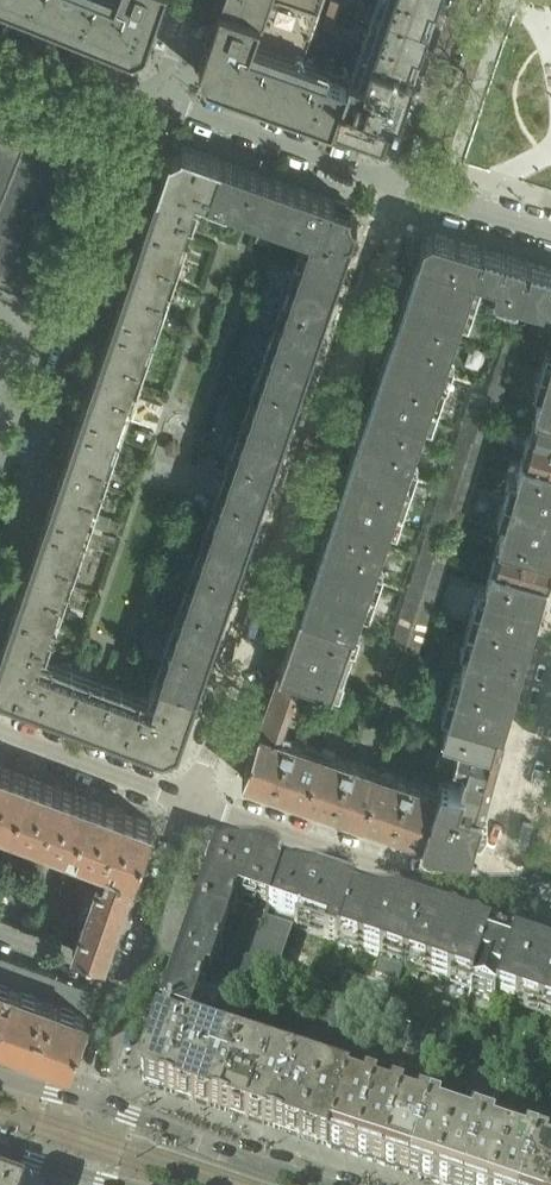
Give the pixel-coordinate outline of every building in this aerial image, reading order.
[(135,51),(136,48),(143,45),(146,46),(161,0),(8,0),(135,51)] [(266,0),(222,0),(221,3),(260,16),(266,0)] [(325,0),(266,0),(260,16),(252,40),(305,60),(325,0)] [(328,11),(338,15),(342,1),(338,0),(331,0),(328,11)] [(438,0),(379,0),(354,71),(351,70),(349,75),(346,82),(345,82),(332,121),(384,140),(393,114),(399,116),(438,0)] [(305,60),(252,40),(260,16),(221,3),(200,65),(203,66),(206,73),(205,77),(332,121),(345,82),(346,82),(349,75),(305,60)] [(338,15),(328,11),(323,25),(333,29),(338,15)] [(26,301),(29,293),(30,294),(87,153),(86,153),(89,146),(0,110),(0,290),(26,301)] [(522,178),(536,133),(488,118),(474,163),(522,178)] [(171,150),(147,219),(183,231),(198,190),(211,195),(223,158),(183,144),(182,146),(173,150),(171,150)] [(254,210),(267,174),(223,158),(211,195),(254,210)] [(298,226),(311,189),(267,174),(254,210),(298,226)] [(352,204),(311,189),(298,226),(312,231),(302,261),(338,274),(358,216),(353,214),(350,209),(352,204)] [(183,231),(147,219),(113,318),(150,331),(183,231)] [(522,296),(532,261),(434,232),(426,236),(420,254),(476,274),(476,272),(498,279),(495,289),(522,296)] [(455,336),(469,292),(476,274),(420,254),(399,316),(455,336)] [(319,330),(338,274),(302,261),(283,317),(319,330)] [(532,261),(522,296),(545,303),(546,299),(550,300),(550,266),(532,261)] [(441,376),(455,336),(399,316),(385,357),(440,377),(440,376),(441,376)] [(300,386),(319,330),(283,317),(264,373),(300,386)] [(150,331),(113,318),(79,419),(115,432),(150,331)] [(507,334),(488,394),(501,398),(521,339),(507,334)] [(419,439),(440,377),(385,357),(363,420),(419,439)] [(536,410),(550,415),(550,358),(536,410)] [(288,423),(300,386),(264,373),(251,411),(288,423)] [(473,438),(480,416),(487,394),(474,390),(394,637),(407,641),(437,548),(446,523),(473,438)] [(499,398),(487,394),(480,416),(492,420),(499,398)] [(536,410),(530,431),(550,437),(550,415),(536,410)] [(275,461),(288,423),(251,411),(238,449),(275,461)] [(494,421),(492,420),(480,416),(473,438),(487,443),(494,421)] [(115,432),(79,419),(45,519),(82,531),(115,432)] [(405,481),(419,439),(363,420),(349,462),(405,481)] [(530,431),(523,453),(550,461),(550,437),(530,431)] [(473,438),(446,523),(459,527),(487,443),(473,438)] [(262,499),(275,461),(238,449),(225,487),(262,499)] [(523,453),(523,454),(524,454),(511,497),(550,509),(550,461),(523,453)] [(384,542),(405,481),(349,462),(328,524),(384,542)] [(249,537),(262,499),(225,487),(213,524),(249,537)] [(502,528),(499,538),(498,539),(550,555),(550,509),(511,497),(502,528)] [(45,519),(16,604),(52,617),(82,531),(45,519)] [(236,574),(249,537),(213,524),(200,562),(236,574)] [(370,584),(384,542),(328,524),(314,566),(370,584)] [(496,546),(492,561),(493,562),(549,578),(550,573),(550,555),(498,539),(496,546)] [(437,548),(407,641),(389,699),(402,704),(451,552),(437,548)] [(217,631),(236,574),(200,562),(181,619),(217,631)] [(549,578),(493,562),(474,626),(531,643),(549,578)] [(356,626),(370,584),(314,566),(300,607),(354,626),(356,626)] [(16,604),(0,652),(0,688),(40,702),(53,667),(38,661),(52,617),(16,604)] [(300,607),(280,668),(313,679),(313,680),(333,687),(354,626),(300,607)] [(198,687),(217,631),(181,619),(162,674),(198,687)] [(531,643),(474,626),(462,669),(518,686),(531,643)] [(138,698),(53,667),(40,702),(125,735),(138,698)] [(313,679),(280,668),(259,728),(283,736),(283,735),(291,710),(302,713),(313,680),(313,679)] [(518,686),(462,669),(450,711),(506,728),(518,686)] [(198,687),(162,674),(152,703),(138,698),(125,735),(166,750),(167,747),(176,743),(179,744),(198,687)] [(506,728),(450,711),(444,731),(443,731),(442,733),(446,734),(444,742),(439,756),(466,764),(493,771),(506,728)] [(319,748),(283,735),(283,736),(259,728),(243,776),(303,796),(319,748)] [(378,768),(319,748),(303,796),(361,816),(378,768)] [(0,764),(0,820),(7,822),(26,773),(0,764)] [(472,847),(483,809),(493,771),(466,764),(461,781),(457,784),(441,779),(438,788),(421,837),(463,851),(472,847)] [(438,788),(378,768),(361,816),(421,837),(438,788)] [(87,796),(26,773),(7,822),(68,845),(87,796)] [(152,821),(87,796),(68,845),(108,860),(135,870),(152,821)] [(268,911),(283,866),(220,844),(197,911),(230,922),(261,932),(264,922),(268,911)] [(135,870),(108,860),(103,873),(99,872),(74,947),(105,958),(135,870)] [(355,890),(283,866),(268,911),(296,920),(294,929),(297,930),(336,944),(355,890)] [(424,913),(355,890),(336,944),(349,948),(347,953),(358,957),(360,951),(371,955),(369,961),(381,965),(383,959),(394,963),(392,969),(403,973),(405,967),(424,913)] [(211,979),(230,922),(197,911),(160,1019),(188,1028),(206,977),(211,979)] [(492,936),(424,913),(405,967),(415,970),(413,976),(426,981),(428,974),(440,979),(438,984),(449,988),(451,982),(461,986),(459,992),(471,996),(473,990),(492,936)] [(272,925),(264,922),(261,932),(230,922),(211,979),(206,977),(188,1028),(211,1036),(228,988),(248,995),(272,925)] [(514,944),(492,936),(473,990),(483,994),(481,999),(493,1004),(496,998),(514,944)] [(278,974),(287,946),(276,943),(267,970),(278,974)] [(514,944),(496,998),(505,1001),(504,1007),(516,1011),(518,1005),(528,1009),(526,1015),(539,1020),(541,1013),(550,985),(550,956),(514,944)] [(0,952),(0,999),(15,958),(0,952)] [(15,958),(0,999),(0,1033),(71,1060),(95,987),(15,958)] [(541,1013),(550,1017),(550,985),(541,1013)] [(348,1083),(360,1050),(332,1040),(344,1002),(319,994),(295,1065),(321,1074),(348,1083)] [(188,1028),(160,1019),(140,1076),(146,1086),(165,1093),(188,1028)] [(214,1037),(211,1036),(188,1028),(165,1093),(192,1102),(214,1037)] [(407,1175),(430,1110),(438,1085),(448,1058),(367,1030),(360,1050),(348,1083),(326,1147),(407,1175)] [(214,1037),(192,1102),(218,1111),(241,1046),(214,1037)] [(241,1046),(218,1111),(245,1120),(268,1056),(241,1046)] [(268,1056),(245,1120),(273,1129),(295,1065),(268,1056)] [(295,1065),(273,1129),(299,1138),(321,1074),(295,1065)] [(321,1074),(299,1138),(326,1147),(348,1083),(321,1074)] [(438,1085),(430,1110),(407,1175),(433,1184),(454,1124),(465,1094),(438,1085)] [(492,1103),(484,1128),(494,1132),(492,1137),(507,1142),(523,1148),(525,1143),(536,1146),(541,1129),(517,1120),(519,1113),(492,1103)] [(433,1184),(435,1184),(463,1184),(483,1128),(471,1124),(470,1130),(454,1124),(433,1184)] [(507,1142),(492,1137),(494,1132),(484,1128),(483,1128),(463,1184),(493,1184),(507,1142)] [(545,1128),(539,1147),(537,1146),(523,1184),(550,1184),(550,1130),(545,1128)] [(536,1146),(525,1143),(523,1148),(507,1142),(493,1184),(523,1184),(537,1146),(536,1146)]
